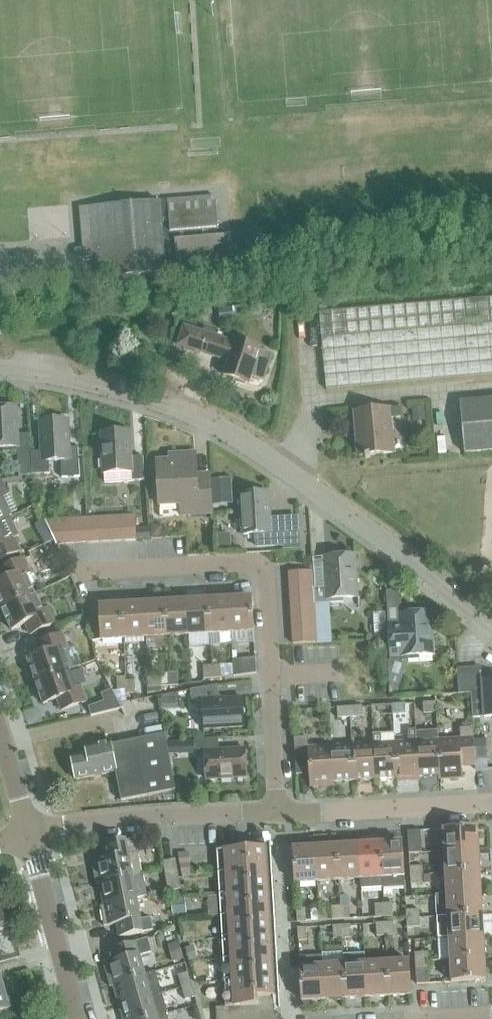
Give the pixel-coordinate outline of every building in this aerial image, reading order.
[(234,276),(233,261),(245,260),(243,235),(219,237),(218,229),(216,197),(80,208),(84,258),(96,257),(98,279),(226,269),(226,277),(234,276)] [(327,390),(491,376),(491,298),(320,313),(327,390)] [(233,308),(219,309),(220,322),(234,321),(233,308)] [(260,349),(248,345),(235,341),(234,343),(222,339),(223,335),(205,329),(204,333),(184,326),(178,345),(228,362),(223,376),(235,380),(234,382),(245,386),(246,383),(249,384),(251,376),(264,380),(272,355),(260,351),(260,349)] [(465,453),(491,451),(491,400),(460,402),(465,453)] [(0,408),(0,449),(3,449),(3,453),(18,452),(19,476),(32,475),(31,453),(30,436),(18,437),(17,407),(0,408)] [(424,407),(412,408),(414,421),(426,420),(424,407)] [(355,412),(360,457),(365,456),(366,459),(370,458),(370,456),(393,454),(390,419),(402,418),(401,408),(355,412)] [(42,452),(31,453),(32,475),(50,474),(49,462),(61,461),(62,478),(80,477),(78,448),(70,449),(68,420),(40,422),(42,452)] [(130,432),(101,433),(104,474),(104,483),(132,481),(144,481),(143,457),(131,458),(130,432)] [(170,461),(157,462),(159,507),(181,506),(192,505),(192,515),(213,514),(212,506),(211,482),(211,479),(197,479),(196,454),(169,455),(170,461)] [(10,516),(2,499),(8,496),(2,484),(0,480),(0,521),(10,516)] [(230,481),(211,482),(212,506),(231,505),(230,481)] [(243,535),(255,534),(256,546),(300,544),(298,515),(271,516),(269,493),(241,495),(243,535)] [(21,551),(14,537),(19,535),(10,516),(0,521),(0,561),(21,551)] [(136,516),(123,517),(125,541),(137,540),(136,516)] [(123,517),(111,518),(113,542),(125,541),(123,517)] [(99,518),(87,519),(89,543),(101,542),(99,518)] [(111,518),(99,518),(101,542),(113,542),(111,518)] [(87,519),(75,520),(77,544),(89,543),(87,519)] [(77,544),(75,520),(46,521),(57,545),(77,544)] [(159,525),(151,525),(152,538),(164,537),(164,529),(159,525)] [(230,536),(214,536),(215,555),(231,554),(230,536)] [(314,588),(314,595),(315,605),(344,603),(344,599),(358,598),(355,556),(324,558),(326,588),(314,588)] [(2,609),(34,594),(26,575),(31,573),(24,558),(0,570),(0,571),(5,581),(0,583),(0,606),(2,609)] [(289,573),(289,585),(313,583),(313,571),(289,573)] [(289,585),(290,597),(314,595),(314,588),(313,583),(289,585)] [(34,594),(2,609),(12,630),(25,624),(30,635),(55,624),(48,609),(43,612),(34,594)] [(290,597),(291,608),(315,607),(315,605),(314,595),(290,597)] [(252,598),(229,599),(231,633),(254,632),(252,598)] [(229,599),(208,600),(210,635),(231,633),(229,599)] [(208,600),(186,601),(188,636),(210,635),(208,600)] [(186,601),(165,603),(167,637),(188,636),(186,601)] [(165,603),(143,604),(145,638),(167,637),(165,603)] [(143,604),(122,605),(124,640),(145,638),(143,604)] [(124,640),(122,605),(99,606),(101,641),(124,640)] [(291,608),(292,620),(316,619),(315,607),(291,608)] [(400,615),(400,624),(388,625),(390,662),(419,660),(419,656),(433,655),(431,613),(400,615)] [(292,620),(292,632),(316,631),(316,619),(292,620)] [(316,631),(292,632),(293,644),(317,643),(316,631)] [(41,654),(27,659),(35,680),(69,670),(82,666),(75,647),(68,649),(63,634),(37,643),(41,654)] [(255,658),(233,661),(234,677),(256,674),(255,658)] [(220,665),(212,666),(212,679),(221,678),(220,665)] [(212,679),(212,666),(203,666),(204,679),(212,679)] [(69,670),(35,680),(43,705),(57,700),(61,711),(87,702),(82,687),(76,689),(69,670)] [(171,686),(170,673),(160,674),(161,687),(171,686)] [(177,673),(170,673),(171,686),(178,686),(177,673)] [(126,677),(117,677),(118,687),(118,690),(126,690),(126,681),(126,677)] [(135,681),(126,681),(126,690),(127,695),(135,694),(135,681)] [(398,690),(397,692),(409,696),(413,685),(401,681),(398,690)] [(470,693),(472,718),(491,717),(491,682),(482,682),(483,693),(470,693)] [(218,688),(191,691),(191,702),(201,701),(203,730),(244,727),(242,699),(220,701),(218,688)] [(104,702),(89,707),(91,717),(122,709),(112,690),(101,694),(104,702)] [(177,697),(161,700),(163,712),(179,709),(177,697)] [(423,714),(431,713),(436,713),(436,702),(423,703),(423,714)] [(405,704),(393,705),(393,715),(406,715),(405,704)] [(350,718),(350,707),(337,708),(338,719),(350,718)] [(362,707),(350,707),(350,718),(363,717),(362,707)] [(461,739),(439,741),(441,776),(449,776),(450,779),(463,779),(462,767),(475,766),(473,728),(460,729),(461,739)] [(409,742),(395,743),(397,779),(405,778),(406,782),(419,781),(419,777),(417,742),(416,742),(416,731),(416,729),(408,730),(409,742)] [(437,730),(416,731),(416,742),(417,742),(419,777),(441,776),(439,741),(438,741),(437,730)] [(374,744),(373,744),(375,780),(397,779),(395,743),(394,743),(394,731),(381,732),(381,733),(373,733),(374,744)] [(115,771),(121,801),(176,791),(165,735),(93,748),(94,753),(71,758),(76,779),(115,771)] [(332,786),(330,747),(308,748),(307,738),(294,738),(295,749),(296,775),(309,774),(310,784),(320,783),(320,787),(332,786)] [(486,738),(474,739),(475,758),(488,758),(486,738)] [(205,752),(207,780),(247,778),(245,749),(219,751),(218,739),(194,740),(195,753),(205,752)] [(373,744),(352,746),(354,781),(375,780),(373,744)] [(352,746),(330,747),(332,786),(334,786),(334,782),(354,781),(352,746)] [(444,830),(445,852),(479,850),(478,828),(444,830)] [(421,831),(408,832),(408,841),(409,842),(409,854),(422,853),(421,831)] [(93,869),(96,884),(142,875),(135,840),(117,842),(102,845),(104,859),(96,861),(97,868),(93,869)] [(217,851),(217,859),(218,873),(219,886),(220,899),(220,912),(221,925),(222,939),(223,952),(224,965),(224,978),(225,991),(226,1005),(226,1007),(216,1008),(217,1018),(281,1018),(281,1015),(275,1015),(274,1002),(280,1001),(279,988),(279,975),(278,962),(277,949),(276,935),(276,922),(275,909),(274,896),(273,883),(272,870),(272,856),(271,842),(270,842),(264,843),(251,843),(251,849),(217,851)] [(402,842),(380,844),(382,878),(404,877),(402,842)] [(359,845),(361,879),(361,888),(383,887),(382,878),(380,844),(359,845)] [(339,880),(361,879),(359,845),(337,846),(339,880)] [(317,882),(339,880),(337,846),(316,847),(317,882)] [(295,883),(317,882),(316,847),(293,849),(295,883)] [(445,852),(446,874),(480,872),(479,850),(445,852)] [(182,876),(191,876),(190,853),(178,854),(182,876)] [(176,859),(164,862),(169,891),(182,889),(176,859)] [(410,866),(410,875),(423,874),(423,865),(410,866)] [(446,874),(447,895),(481,893),(480,872),(446,874)] [(423,874),(410,875),(411,884),(424,883),(423,874)] [(100,884),(104,904),(137,898),(146,896),(142,875),(96,884),(96,885),(100,884)] [(447,895),(448,917),(483,915),(481,893),(447,895)] [(166,894),(155,896),(157,907),(168,905),(166,894)] [(137,898),(104,904),(105,911),(101,911),(104,927),(116,924),(118,937),(143,933),(143,932),(153,930),(151,918),(141,920),(137,898)] [(185,899),(172,900),(173,914),(186,913),(185,899)] [(385,917),(384,904),(375,905),(376,918),(385,917)] [(392,904),(384,904),(385,917),(393,917),(392,904)] [(350,906),(341,907),(342,920),(350,919),(350,906)] [(342,920),(341,907),(332,907),(333,920),(342,920)] [(305,909),(297,909),(297,922),(306,922),(305,909)] [(406,911),(407,922),(420,921),(419,910),(406,911)] [(448,917),(450,938),(484,937),(483,915),(448,917)] [(376,924),(377,931),(394,930),(394,923),(376,924)] [(333,926),(334,934),(351,933),(351,925),(333,926)] [(298,928),(299,941),(307,941),(307,928),(298,928)] [(450,938),(451,960),(485,958),(484,937),(450,938)] [(106,972),(110,986),(145,976),(145,974),(139,954),(151,951),(148,938),(112,948),(116,961),(107,964),(109,971),(106,972)] [(178,942),(168,945),(173,961),(183,958),(178,942)] [(194,946),(185,948),(189,961),(198,958),(194,946)] [(415,953),(416,963),(429,962),(428,953),(415,953)] [(485,958),(451,960),(452,982),(486,980),(485,958)] [(409,961),(387,962),(389,997),(411,995),(409,961)] [(387,962),(366,964),(368,998),(389,997),(387,962)] [(429,962),(416,963),(416,971),(429,970),(429,962)] [(366,964),(344,965),(346,999),(368,998),(366,964)] [(344,965),(322,966),(324,1000),(346,999),(344,965)] [(324,1000),(322,966),(300,967),(302,1002),(324,1000)] [(114,986),(120,1006),(161,994),(154,972),(145,974),(145,976),(110,986),(110,988),(114,986)] [(178,976),(182,988),(192,985),(188,973),(178,976)] [(9,1011),(0,979),(0,1013),(9,1011)] [(192,985),(182,988),(185,1000),(195,997),(192,985)] [(167,1015),(161,994),(120,1006),(123,1018),(152,1018),(167,1015)]
